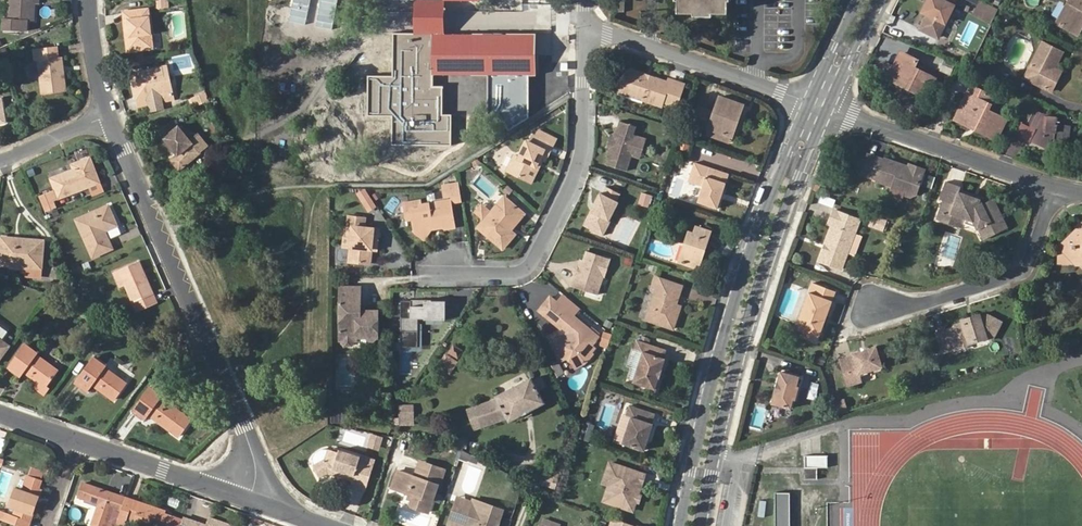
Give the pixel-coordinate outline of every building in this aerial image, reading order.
[(10,19),(5,19),(5,30),(26,31),(27,20),(33,20),(34,3),(30,3),(30,0),(11,0),(10,19)] [(160,8),(168,7),(167,0),(159,0),(160,8)] [(414,35),(395,35),(395,78),(370,78),(370,117),(395,117),(395,145),(454,145),(454,116),(445,116),(445,87),(435,87),(435,75),(534,75),(534,35),(445,35),(445,0),(414,0),(414,35)] [(552,0),(523,0),(523,35),(552,35),(552,0)] [(729,0),(679,0),(679,13),(729,13),(729,0)] [(921,27),(938,36),(954,4),(945,0),(929,0),(923,11),(928,13),(921,27)] [(1058,21),(1076,31),(1081,20),(1081,0),(1070,0),(1058,21)] [(615,1),(615,13),(626,13),(626,1),(615,1)] [(979,7),(975,14),(990,22),(994,15),(979,7)] [(125,11),(127,35),(129,35),(131,50),(152,47),(148,9),(125,11)] [(1051,74),(1055,66),(1063,51),(1043,41),(1025,76),(1051,90),(1058,77),(1051,74)] [(39,59),(44,93),(67,90),(62,56),(59,56),(57,45),(34,48),(36,60),(39,59)] [(920,91),(925,81),(928,76),(913,68),(917,60),(903,52),(895,67),(887,62),(880,75),(889,80),(890,76),(920,91)] [(1062,70),(1055,66),(1051,74),(1058,77),(1062,70)] [(132,74),(138,99),(148,96),(150,104),(151,104),(151,107),(161,104),(161,102),(171,99),(164,67),(132,74)] [(665,83),(651,78),(647,80),(644,79),(643,76),(628,71),(624,72),(618,89),(641,97),(640,101),(660,107),(661,102),(675,107),(682,85),(666,80),(665,83)] [(934,85),(925,81),(920,91),(929,95),(934,85)] [(970,93),(960,113),(978,122),(976,126),(996,136),(1006,117),(988,109),(995,95),(972,84),(967,92),(970,93)] [(617,93),(640,101),(641,97),(618,89),(617,93)] [(193,98),(196,105),(207,100),(204,93),(193,98)] [(148,96),(138,99),(139,107),(150,104),(148,96)] [(708,129),(730,136),(734,125),(730,123),(732,117),(737,118),(741,105),(719,97),(713,113),(698,108),(692,124),(708,129)] [(1027,122),(1037,127),(1044,111),(1046,108),(1036,104),(1027,122)] [(1044,111),(1037,127),(1031,138),(1049,146),(1051,144),(1048,142),(1049,136),(1051,136),(1051,134),(1055,135),(1054,141),(1064,142),(1064,135),(1075,136),(1076,123),(1060,121),(1060,118),(1058,118),(1058,114),(1048,113),(1044,111)] [(978,122),(960,113),(957,118),(976,126),(978,122)] [(632,132),(635,124),(618,118),(616,126),(614,126),(612,134),(613,138),(611,144),(608,146),(606,154),(607,154),(604,162),(626,169),(630,154),(632,148),(635,146),(641,148),(645,136),(632,132)] [(165,137),(178,154),(172,159),(179,168),(207,146),(199,136),(192,141),(180,126),(165,137)] [(728,143),(730,136),(708,129),(705,135),(728,143)] [(612,134),(608,133),(605,145),(608,146),(611,144),(613,138),(612,134)] [(506,172),(525,181),(532,167),(535,169),(542,154),(548,157),(552,149),(533,139),(529,145),(526,144),(518,160),(514,157),(506,172)] [(635,146),(632,148),(630,154),(638,157),(641,148),(635,146)] [(532,167),(525,181),(530,185),(541,162),(544,164),(548,157),(542,154),(535,169),(532,167)] [(891,184),(898,163),(885,158),(884,160),(869,155),(863,172),(878,177),(877,180),(891,184)] [(72,170),(52,178),(56,189),(40,195),(46,210),(57,206),(54,200),(90,185),(100,181),(90,157),(73,164),(75,169),(76,172),(73,173),(72,170)] [(695,202),(715,208),(718,200),(726,173),(691,162),(686,176),(702,181),(700,186),(695,202)] [(901,164),(898,163),(891,184),(895,186),(903,189),(904,193),(911,196),(918,192),(924,174),(918,173),(920,168),(911,165),(910,168),(907,170),(901,169),(901,164)] [(702,181),(686,176),(685,181),(700,186),(702,181)] [(976,194),(970,192),(964,190),(966,186),(950,180),(943,200),(945,200),(949,202),(946,212),(949,213),(947,219),(961,224),(964,214),(968,216),(972,217),(977,219),(980,224),(981,228),(983,227),(986,226),(991,237),(1012,227),(1008,219),(1010,216),(1009,212),(1005,211),(998,198),(988,201),(985,197),(976,194)] [(100,181),(90,185),(93,195),(104,190),(100,181)] [(450,201),(450,203),(461,201),(458,183),(443,186),(446,202),(450,201)] [(694,201),(699,187),(693,185),(688,199),(694,201)] [(598,192),(582,226),(602,235),(609,221),(608,220),(617,201),(615,200),(619,193),(605,186),(601,193),(598,192)] [(971,188),(970,192),(976,194),(985,197),(988,201),(990,195),(971,188)] [(367,191),(359,196),(369,213),(377,208),(367,191)] [(484,220),(477,228),(502,250),(515,235),(510,231),(504,225),(507,221),(510,223),(521,212),(504,197),(490,213),(484,220)] [(410,219),(411,229),(423,241),(430,228),(442,227),(439,224),(429,226),(426,232),(419,232),(414,229),(412,212),(421,211),(420,205),(419,201),(405,202),(407,219),(410,219)] [(446,202),(420,205),(421,211),(412,212),(414,229),(419,232),(426,232),(429,226),(439,224),(442,227),(443,229),(454,227),(450,203),(450,201),(446,202)] [(108,226),(109,229),(118,225),(109,205),(77,219),(94,256),(114,247),(106,230),(105,227),(108,226)] [(481,205),(475,212),(484,220),(490,213),(481,205)] [(862,218),(836,208),(831,222),(835,223),(822,259),(844,267),(850,252),(857,231),(862,218)] [(507,221),(504,225),(510,231),(524,215),(521,212),(510,223),(507,221)] [(971,222),(972,217),(968,216),(964,214),(961,224),(965,225),(969,227),(971,222)] [(370,263),(371,249),(373,240),(378,240),(380,228),(364,227),(365,218),(349,216),(348,226),(353,227),(351,247),(349,261),(370,263)] [(890,221),(878,217),(874,226),(886,230),(890,221)] [(687,231),(685,237),(678,259),(697,265),(708,229),(695,225),(693,232),(687,231)] [(348,226),(345,226),(343,247),(351,247),(353,227),(348,226)] [(865,234),(857,231),(850,252),(857,254),(865,234)] [(1077,265),(1081,261),(1081,260),(1081,237),(1081,236),(1078,232),(1061,248),(1077,265)] [(2,237),(1,244),(17,246),(20,243),(20,238),(2,237)] [(1,244),(0,255),(0,265),(27,267),(27,275),(41,276),(43,239),(20,238),(20,243),(17,246),(1,244)] [(343,247),(339,246),(337,249),(335,257),(337,259),(349,261),(351,247),(343,247)] [(611,258),(586,250),(583,260),(582,261),(585,262),(583,267),(577,265),(574,267),(572,271),(574,275),(571,285),(598,294),(604,276),(605,276),(611,258)] [(120,268),(137,309),(156,301),(138,261),(120,268)] [(674,309),(676,303),(682,286),(654,277),(651,286),(656,288),(646,319),(673,328),(679,310),(674,309)] [(838,291),(815,283),(799,329),(808,332),(806,338),(820,343),(822,337),(824,335),(828,325),(826,325),(830,315),(832,315),(837,301),(835,300),(838,291)] [(361,290),(340,290),(339,341),(343,341),(343,343),(343,344),(344,345),(352,345),(354,344),(354,341),(358,341),(358,337),(368,337),(368,340),(369,341),(376,341),(378,340),(378,337),(380,337),(379,311),(368,311),(368,315),(361,315),(361,310),(361,290)] [(578,356),(586,361),(593,351),(591,350),(595,345),(592,342),(598,334),(549,295),(538,309),(561,326),(562,325),(570,331),(568,334),(566,333),(560,336),(557,332),(548,336),(560,360),(567,357),(573,362),(578,356)] [(445,318),(445,299),(424,298),(424,304),(411,304),(411,298),(401,298),(401,303),(401,314),(400,332),(398,332),(398,340),(400,340),(400,345),(417,345),(418,316),(424,316),(424,318),(445,318)] [(401,303),(390,303),(390,314),(401,314),(401,303)] [(966,319),(967,322),(973,323),(979,321),(982,317),(981,314),(966,319)] [(950,329),(940,332),(946,352),(951,350),(955,341),(965,346),(969,348),(971,342),(988,337),(994,340),(1004,322),(990,315),(982,317),(979,321),(973,323),(967,322),(958,325),(957,327),(956,330),(950,329)] [(601,331),(597,346),(607,348),(611,333),(601,331)] [(658,368),(661,369),(664,358),(663,358),(665,350),(635,340),(632,348),(641,352),(632,381),(654,389),(658,377),(655,376),(658,368)] [(955,341),(951,350),(965,346),(955,341)] [(23,346),(35,355),(37,352),(25,344),(23,346)] [(864,372),(887,365),(886,360),(888,359),(889,356),(888,351),(885,349),(883,349),(881,344),(856,350),(858,354),(845,357),(852,382),(866,379),(864,372)] [(8,366),(20,375),(23,371),(25,368),(32,373),(30,376),(44,386),(55,371),(34,356),(35,355),(23,346),(8,366)] [(454,346),(450,353),(458,358),(462,351),(454,346)] [(94,355),(92,358),(104,367),(106,364),(94,355)] [(445,356),(439,367),(451,374),(457,363),(445,356)] [(584,363),(586,361),(578,356),(573,362),(575,368),(584,363)] [(92,358),(76,380),(88,389),(92,384),(94,381),(101,386),(99,389),(114,400),(125,384),(103,368),(104,367),(92,358)] [(551,365),(555,376),(563,374),(558,362),(551,365)] [(18,378),(20,375),(8,366),(7,369),(18,378)] [(781,391),(778,390),(775,402),(793,407),(796,398),(798,398),(802,385),(800,384),(802,375),(784,370),(781,381),(783,382),(781,391)] [(523,414),(530,411),(545,403),(532,379),(496,397),(498,400),(474,409),(482,427),(497,422),(507,417),(510,422),(523,414)] [(88,389),(76,380),(75,382),(87,391),(88,389)] [(150,385),(148,387),(161,396),(163,394),(150,385)] [(148,387),(132,409),(145,418),(148,414),(150,411),(157,416),(154,419),(170,430),(181,413),(160,398),(161,396),(148,387)] [(834,416),(848,411),(843,397),(830,402),(834,416)] [(413,405),(397,405),(397,425),(413,425),(413,405)] [(621,443),(643,451),(652,424),(651,424),(654,414),(628,405),(625,415),(630,417),(621,442),(621,443)] [(145,418),(132,409),(131,412),(143,421),(145,418)] [(621,414),(613,439),(621,442),(630,417),(625,415),(621,414)] [(579,438),(589,441),(594,425),(584,421),(579,438)] [(379,444),(386,446),(389,439),(373,434),(370,443),(378,446),(379,444)] [(457,438),(457,447),(466,447),(466,438),(457,438)] [(313,465),(320,478),(328,473),(333,471),(334,469),(338,470),(337,472),(347,475),(345,479),(352,481),(350,487),(365,492),(371,472),(357,467),(360,456),(339,450),(338,453),(328,449),(328,451),(325,459),(314,464),(313,465)] [(313,458),(314,464),(325,459),(328,451),(322,450),(316,453),(313,458)] [(827,467),(827,455),(804,455),(804,480),(816,480),(816,468),(827,467)] [(375,461),(360,456),(357,467),(371,472),(375,461)] [(419,460),(417,468),(421,469),(422,469),(426,471),(429,463),(419,460)] [(426,471),(442,476),(444,470),(429,463),(426,471)] [(636,503),(639,496),(646,475),(611,463),(604,484),(609,485),(617,488),(611,505),(633,512),(636,503)] [(30,466),(27,472),(39,478),(43,472),(30,466)] [(421,469),(417,468),(414,476),(423,479),(426,471),(422,469),(421,469)] [(333,471),(328,473),(345,479),(347,475),(337,472),(338,470),(334,469),(333,471)] [(439,486),(442,476),(426,471),(423,479),(414,476),(398,469),(392,486),(410,493),(414,494),(412,499),(410,505),(428,511),(437,485),(439,486)] [(15,487),(11,500),(17,502),(12,517),(28,523),(40,489),(38,489),(41,480),(27,475),(22,489),(15,487)] [(119,515),(124,498),(118,496),(116,503),(109,501),(111,494),(81,484),(77,496),(98,504),(91,525),(93,525),(116,525),(119,515)] [(617,488),(609,485),(603,502),(611,505),(617,488)] [(774,525),(789,525),(789,492),(774,491),(774,525)] [(118,496),(111,494),(109,501),(116,503),(118,496)] [(182,520),(164,514),(165,512),(124,498),(119,515),(140,522),(139,525),(180,525),(182,520)] [(469,505),(477,502),(474,501),(473,503),(458,498),(455,505),(482,514),(483,511),(469,505)] [(485,505),(477,502),(469,505),(483,511),(485,505)] [(501,519),(483,511),(482,514),(455,505),(450,522),(462,525),(498,525),(501,519)] [(483,511),(501,519),(504,511),(485,505),(483,511)] [(205,525),(182,518),(182,520),(180,525),(206,525),(205,525)]
